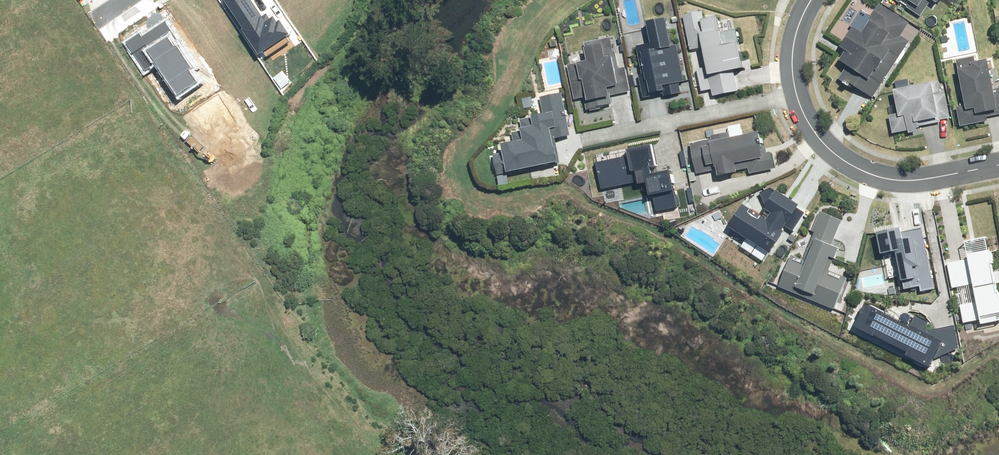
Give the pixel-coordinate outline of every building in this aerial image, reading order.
[(261,53),(290,34),(280,18),(276,21),(274,16),(269,19),(266,14),(261,17),(250,0),(226,0),(261,53)] [(919,17),(930,1),(936,5),(939,0),(894,0),(919,17)] [(870,100),(908,42),(902,38),(911,24),(878,2),(858,34),(850,28),(837,48),(844,52),(835,65),(843,70),(837,79),(870,100)] [(699,11),(681,14),(698,93),(711,90),(712,96),(738,90),(734,70),(746,68),(740,40),(725,43),(718,14),(701,19),(699,11)] [(663,90),(664,97),(681,94),(679,87),(683,86),(676,46),(668,47),(662,17),(642,21),(646,46),(637,47),(645,93),(663,90)] [(122,43),(143,75),(156,67),(177,99),(200,83),(191,69),(196,67),(166,21),(141,38),(139,32),(122,43)] [(584,61),(572,63),(575,81),(578,81),(584,112),(609,107),(607,96),(631,91),(623,49),(612,52),(610,38),(581,43),(584,61)] [(998,114),(998,89),(990,91),(983,61),(973,63),(972,56),(952,61),(962,102),(954,104),(960,128),(987,122),(986,118),(998,114)] [(943,81),(889,91),(895,119),(887,120),(890,138),(922,133),(921,124),(949,119),(943,81)] [(571,137),(561,92),(538,97),(542,112),(515,117),(518,130),(511,131),(513,142),(501,144),(503,153),(491,156),(495,176),(560,162),(555,141),(571,137)] [(747,175),(773,170),(770,152),(763,153),(759,133),(729,139),(727,128),(716,130),(718,138),(688,144),(694,173),(709,170),(711,177),(746,171),(747,175)] [(598,161),(603,191),(645,184),(648,197),(653,196),(656,213),(677,210),(671,171),(657,174),(652,145),(628,149),(629,155),(598,161)] [(724,234),(767,262),(789,227),(796,232),(808,214),(801,210),(803,207),(777,191),(764,210),(772,215),(767,221),(743,205),(724,234)] [(841,220),(821,211),(802,259),(790,255),(776,288),(832,310),(845,277),(826,270),(835,247),(831,245),(841,220)] [(933,290),(922,228),(898,232),(898,228),(872,233),(876,254),(882,253),(887,278),(898,276),(901,291),(918,288),(919,293),(933,290)] [(998,320),(998,312),(998,305),(998,269),(992,271),(988,247),(962,252),(963,259),(946,262),(950,288),(956,287),(962,326),(998,320)] [(909,327),(868,305),(853,334),(926,370),(933,356),(958,346),(954,327),(930,332),(927,330),(927,322),(915,315),(909,327)]
